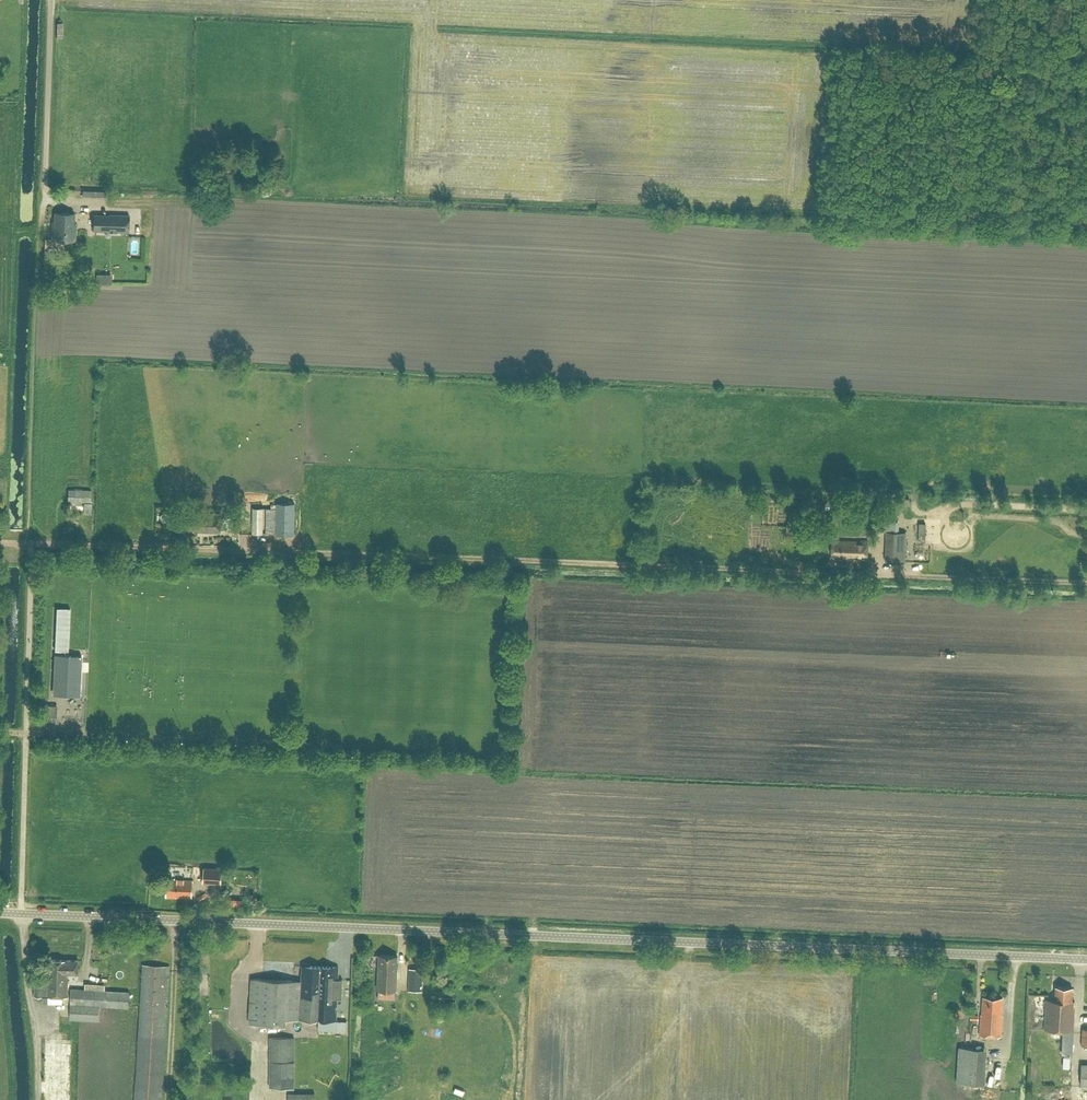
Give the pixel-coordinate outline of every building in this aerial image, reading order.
[(224,159),(224,170),(238,171),(238,159),(224,159)] [(73,225),(74,213),(54,212),(53,227),(51,227),(51,239),(75,240),(75,225),(73,225)] [(128,231),(129,215),(109,214),(109,217),(94,217),(93,230),(128,231)] [(91,489),(68,488),(68,499),(82,500),(82,499),(90,500),(91,489)] [(92,513),(92,501),(70,501),(70,511),(83,511),(83,513),(92,513)] [(294,534),(295,503),(277,502),(276,534),(294,534)] [(253,507),(253,533),(263,533),(264,507),(253,507)] [(223,517),(223,529),(232,529),(232,517),(223,517)] [(884,531),(898,532),(899,521),(884,520),(884,531)] [(888,532),(887,560),(905,561),(906,532),(888,532)] [(831,557),(840,557),(867,559),(868,541),(832,539),(831,557)] [(69,608),(56,607),(54,650),(68,650),(69,608)] [(66,688),(66,695),(79,695),(81,655),(54,654),(53,687),(66,688)] [(56,716),(57,705),(48,705),(47,716),(56,716)] [(201,866),(190,866),(190,870),(190,877),(201,878),(201,866)] [(222,868),(204,867),(203,881),(221,883),(222,868)] [(166,896),(178,897),(178,896),(192,896),(192,879),(166,878),(166,896)] [(396,990),(397,955),(378,954),(377,989),(396,990)] [(51,959),(51,972),(47,972),(47,996),(67,997),(68,973),(78,973),(78,960),(51,959)] [(143,964),(135,1099),(161,1099),(169,965),(143,964)] [(303,965),(302,973),(301,973),(301,980),(251,978),(249,1023),(284,1024),(285,1018),(336,1020),(337,998),(341,998),(342,979),(338,979),(338,966),(303,965)] [(421,979),(422,968),(409,968),(409,978),(421,979)] [(34,977),(34,995),(43,996),(44,977),(34,977)] [(1072,987),(1055,986),(1055,999),(1046,999),(1045,1029),(1063,1030),(1062,1063),(1071,1064),(1074,1000),(1071,1000),(1072,987)] [(129,991),(71,987),(70,1018),(99,1020),(99,1005),(128,1007),(129,991)] [(983,996),(982,1015),(981,1015),(980,1034),(1001,1036),(1002,1015),(1001,1015),(1002,997),(983,996)] [(949,1007),(951,1019),(963,1017),(961,1005),(949,1007)] [(334,1021),(319,1020),(318,1030),(334,1030),(334,1021)] [(383,1032),(400,1032),(400,1021),(383,1021),(383,1032)] [(294,1061),(294,1036),(269,1036),(269,1088),(294,1087),(294,1061)] [(956,1082),(984,1083),(986,1048),(958,1046),(956,1082)]
